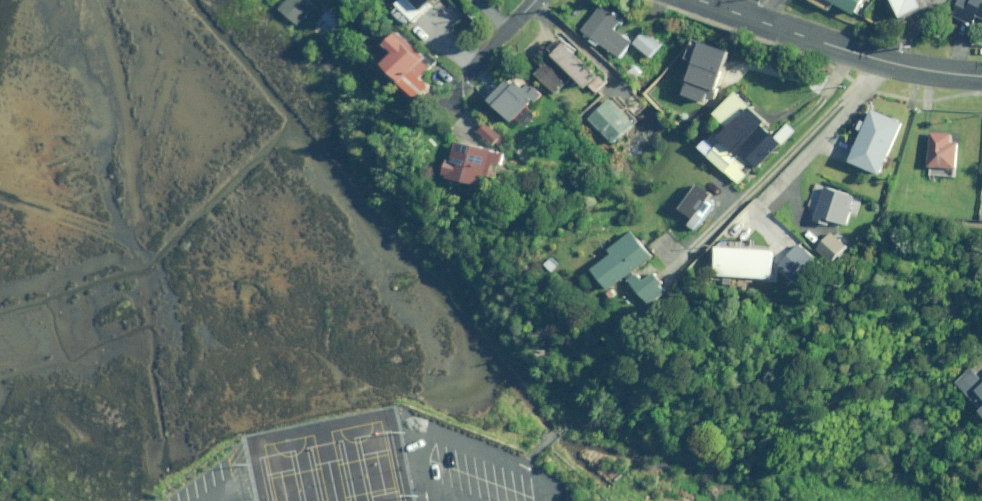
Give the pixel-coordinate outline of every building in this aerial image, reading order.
[(307,0),(287,0),(279,8),(296,24),(313,5),(307,0)] [(423,12),(436,0),(412,0),(423,12)] [(831,10),(835,2),(857,14),(865,0),(812,0),(831,10)] [(920,17),(930,7),(924,1),(926,0),(903,0),(920,17)] [(952,14),(974,24),(978,15),(981,17),(981,0),(958,0),(952,14)] [(598,52),(604,44),(622,58),(633,43),(616,30),(622,21),(603,7),(585,30),(594,37),(588,45),(598,52)] [(662,44),(646,30),(635,43),(651,57),(662,44)] [(426,56),(401,31),(388,44),(397,53),(386,63),(403,81),(402,82),(418,99),(432,86),(423,77),(432,68),(423,59),(426,56)] [(602,75),(565,38),(552,50),(589,88),(602,75)] [(727,50),(694,39),(688,59),(693,61),(682,95),(705,102),(709,88),(715,90),(727,50)] [(572,81),(551,60),(538,73),(558,94),(572,81)] [(526,86),(514,75),(491,100),(515,121),(542,92),(531,82),(526,86)] [(723,122),(710,136),(702,128),(692,139),(740,184),(757,165),(759,168),(795,130),(788,123),(777,135),(764,123),(766,120),(734,91),(713,113),(723,122)] [(633,123),(609,98),(589,118),(613,143),(633,123)] [(904,124),(874,111),(852,161),(883,174),(904,124)] [(502,135),(484,123),(477,133),(495,145),(502,135)] [(951,143),(952,134),(932,132),(930,166),(957,168),(958,143),(951,143)] [(503,153),(457,141),(453,159),(449,158),(444,176),(481,186),(484,175),(496,178),(503,153)] [(855,197),(825,188),(816,220),(830,224),(831,220),(846,224),(855,197)] [(652,257),(633,233),(611,249),(614,254),(595,269),(611,290),(628,276),(651,304),(668,291),(653,273),(644,281),(635,270),(652,257)] [(847,245),(831,233),(820,249),(836,260),(847,245)] [(820,261),(800,244),(780,267),(800,285),(820,261)] [(774,250),(719,247),(718,275),(772,278),(774,250)] [(948,379),(981,412),(981,372),(968,359),(948,379)]
